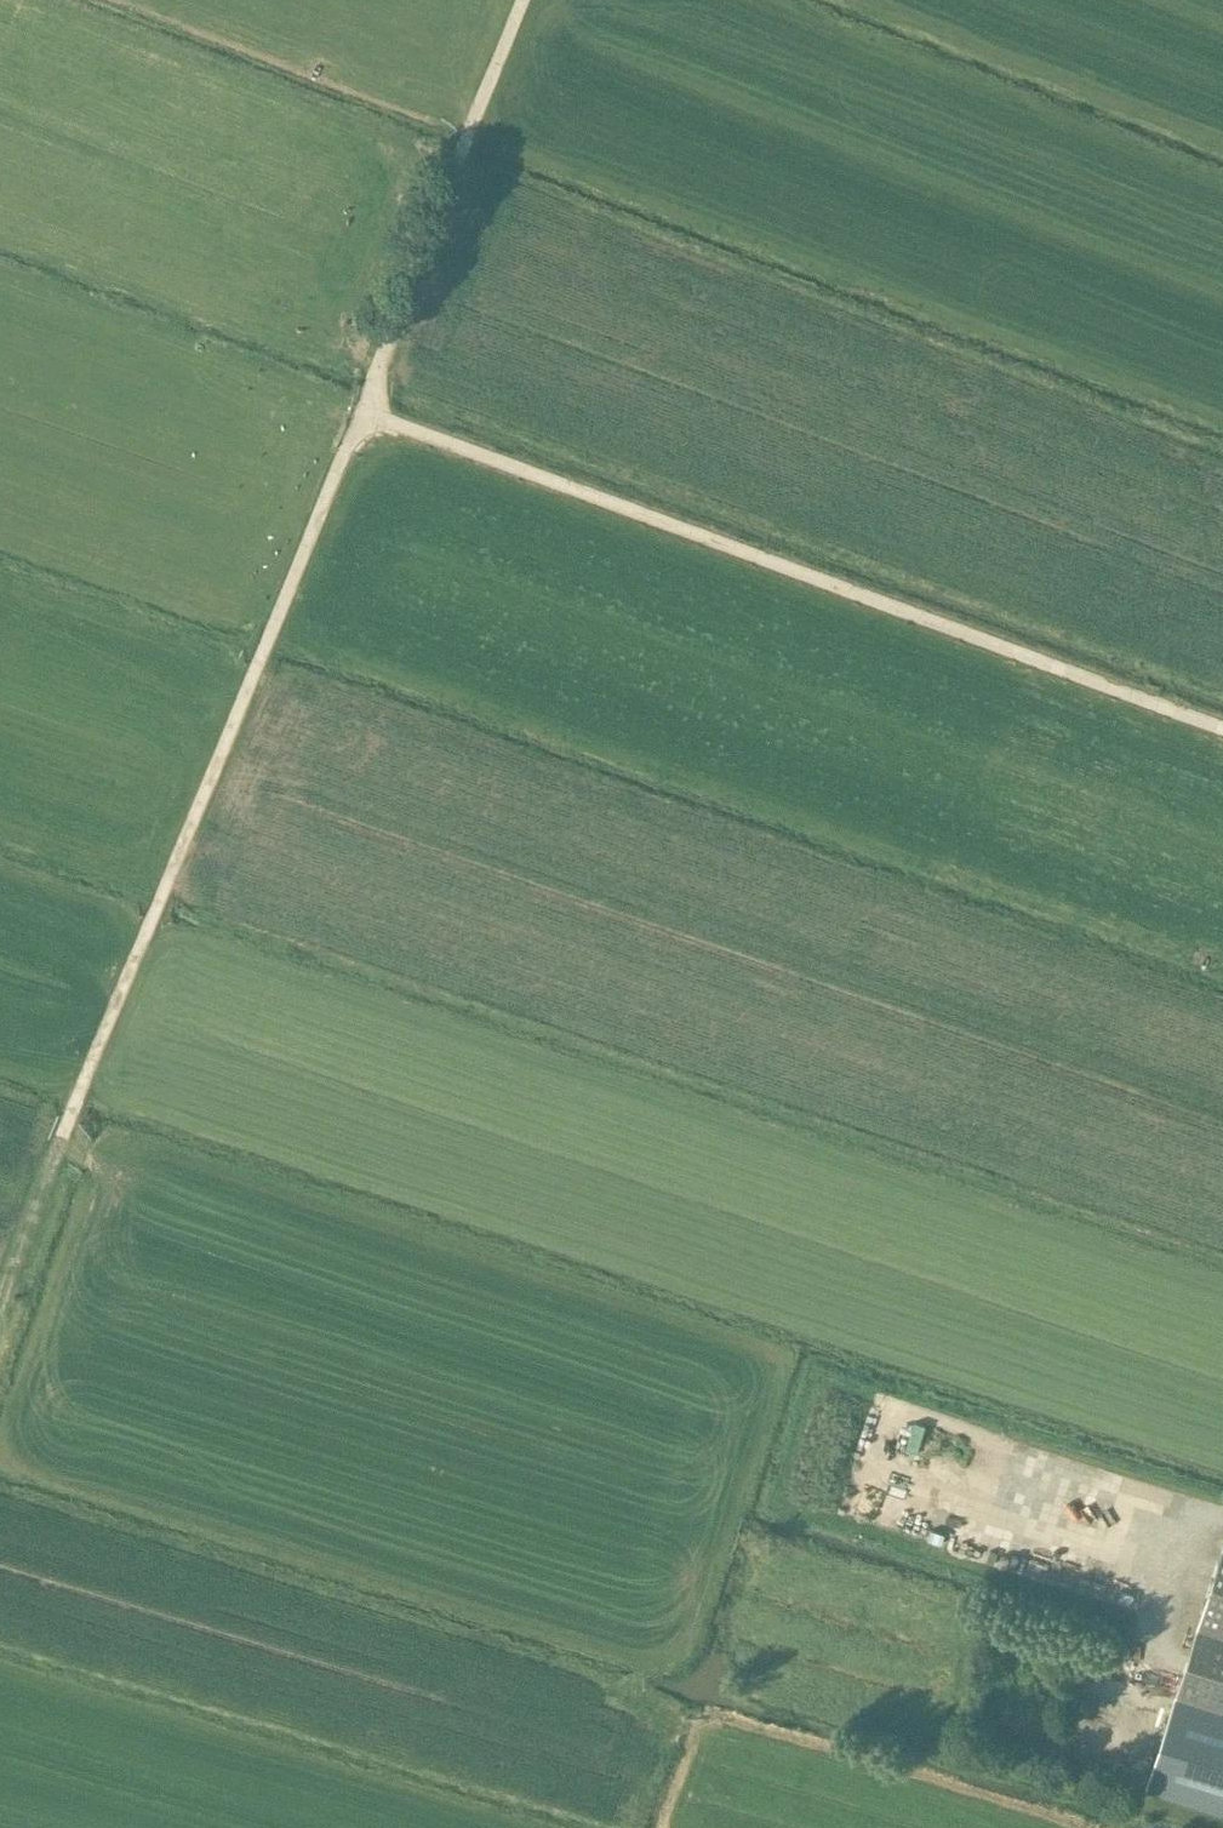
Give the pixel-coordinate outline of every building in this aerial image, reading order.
[(1176,1694),(1147,1787),(1222,1811),(1222,1544),(1176,1694)] [(988,1554),(985,1563),(993,1566),(996,1557),(988,1554)]
